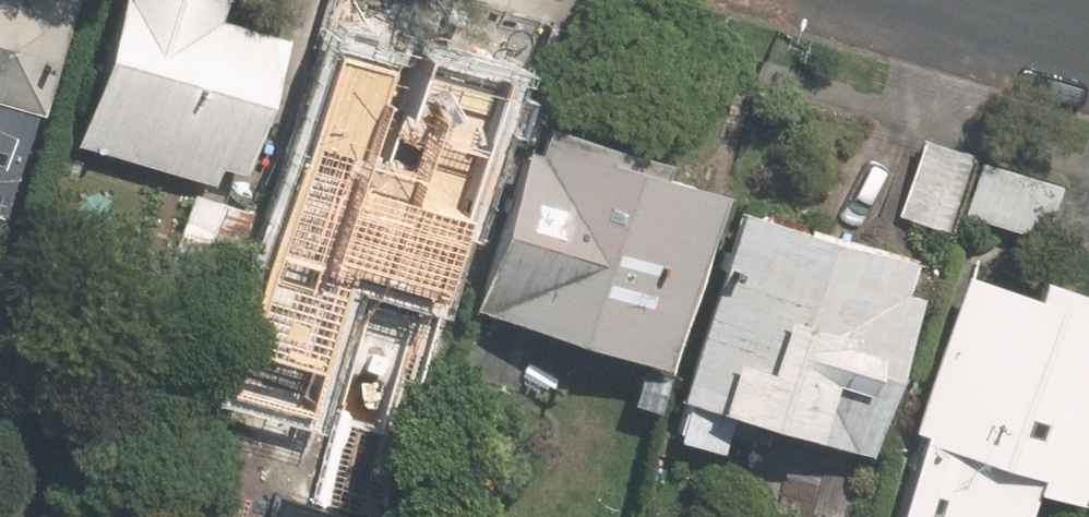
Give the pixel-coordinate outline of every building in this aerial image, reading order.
[(8,199),(34,111),(67,0),(0,0),(0,197),(8,199)] [(64,137),(204,178),(210,159),(235,167),(274,34),(194,10),(197,0),(105,0),(64,137)] [(444,107),(310,69),(302,96),(295,95),(247,275),(252,276),(238,324),(332,350),(361,343),(362,336),(379,342),(386,314),(389,305),(455,324),(473,258),(407,239),(444,107)] [(656,360),(706,188),(647,171),(651,156),(532,122),(524,147),(512,144),(465,303),(656,360)] [(958,155),(909,142),(887,212),(938,226),(958,155)] [(1049,180),(972,157),(957,209),(1033,231),(1049,180)] [(226,206),(183,193),(171,238),(212,250),(226,206)] [(860,441),(907,282),(896,278),(903,251),(729,200),(674,386),(684,389),(672,429),(718,443),(731,403),(860,441)] [(952,265),(905,422),(916,426),(889,516),(1010,516),(1021,481),(1067,495),(1088,423),(1088,375),(1087,374),(1088,366),(1088,285),(1028,266),(1022,286),(952,265)] [(660,369),(631,364),(623,401),(653,406),(660,369)]
